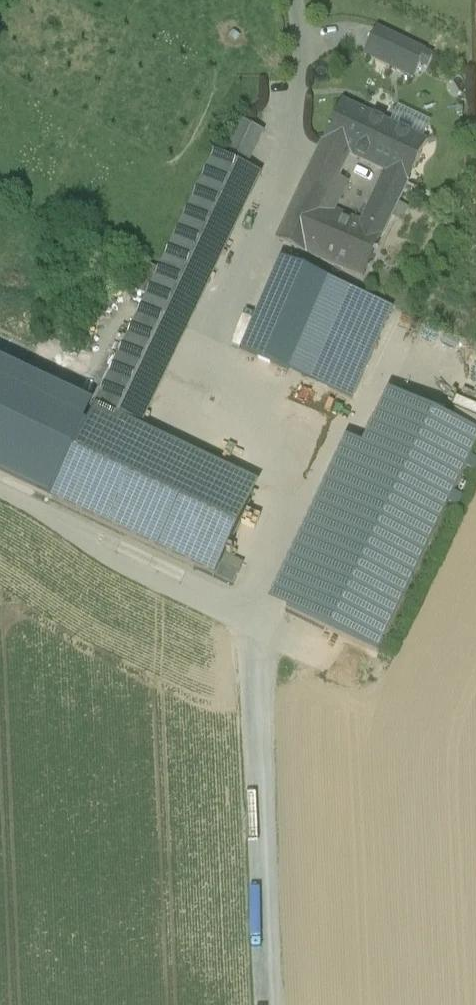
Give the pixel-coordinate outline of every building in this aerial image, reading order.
[(425,53),(376,31),(363,57),(413,80),(425,53)] [(426,145),(339,102),(322,142),(350,156),(387,174),(408,184),(426,145)] [(240,122),(223,158),(246,170),(263,133),(240,122)] [(313,161),(342,174),(350,156),(322,142),(313,161)] [(223,158),(215,155),(142,309),(186,329),(260,177),(246,170),(223,158)] [(313,161),(297,196),(327,209),(339,179),(342,174),(313,161)] [(372,209),(393,219),(408,184),(387,174),(372,209)] [(349,184),(339,179),(327,209),(335,213),(349,184)] [(330,266),(352,220),(335,213),(327,209),(297,196),(277,242),(330,266)] [(372,209),(364,226),(352,220),(330,266),(363,281),(385,232),(386,232),(393,219),(372,209)] [(326,281),(281,261),(240,354),(285,373),(326,281)] [(391,311),(326,281),(285,373),(349,403),(391,311)] [(186,329),(142,309),(94,410),(139,429),(186,329)] [(389,393),(363,448),(285,611),(378,655),(475,445),(475,435),(389,393)] [(139,429),(94,410),(86,427),(250,505),(259,486),(139,429)] [(250,505),(86,427),(51,500),(215,578),(223,561),(250,505)] [(285,611),(363,448),(345,440),(268,603),(285,611)] [(242,569),(223,561),(215,578),(234,587),(242,569)]
